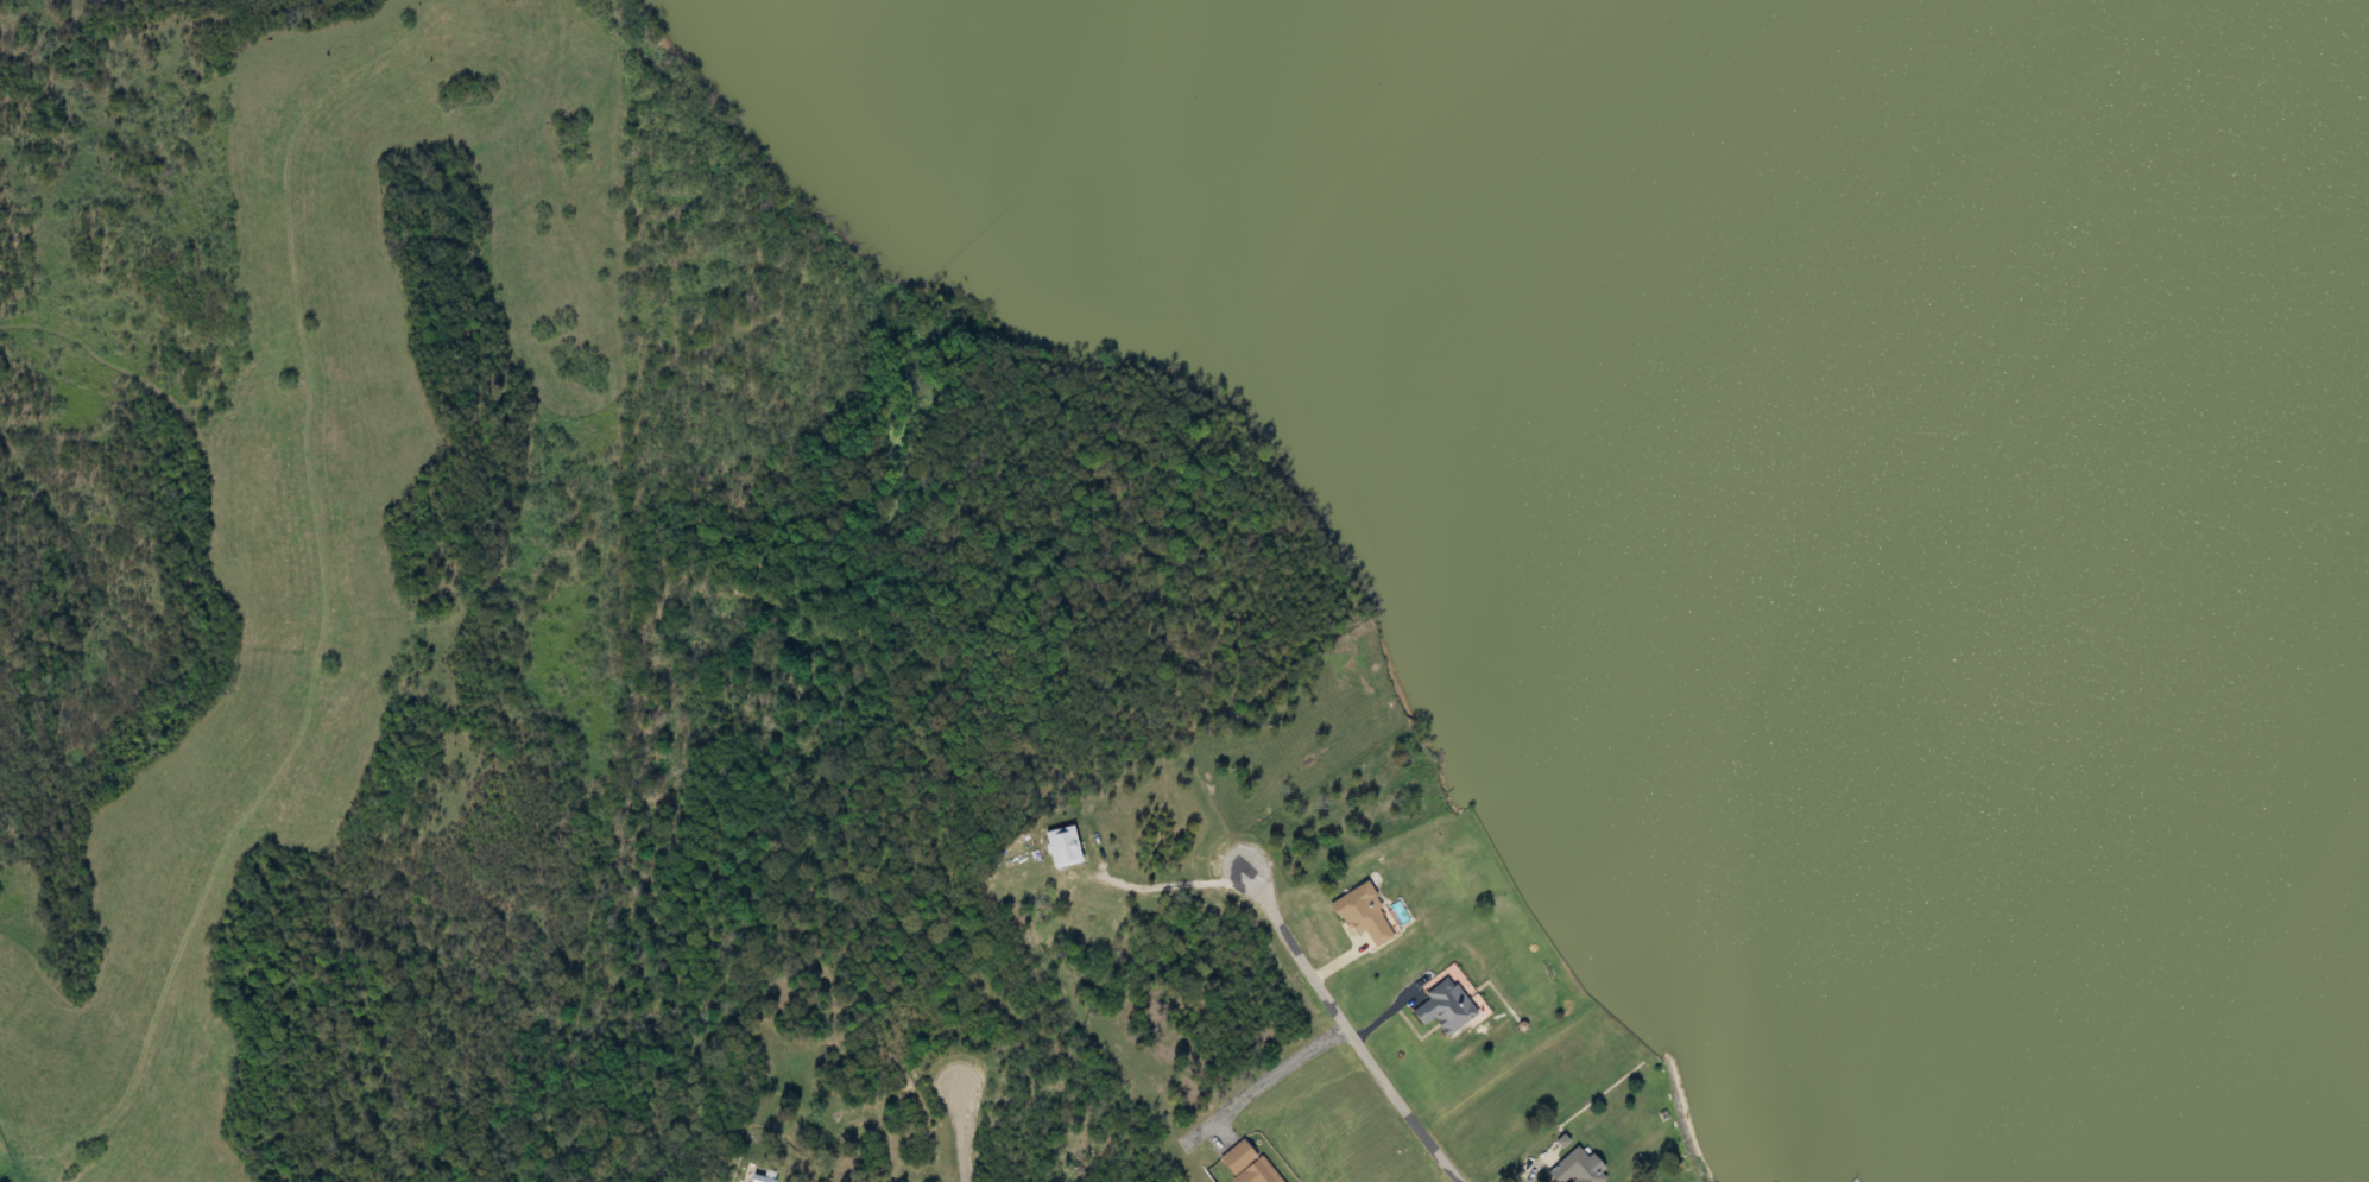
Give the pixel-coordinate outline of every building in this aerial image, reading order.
[(1363,930),(1354,935),(1334,902),(1366,883),(1381,906),(1377,909),(1395,936),(1375,949),(1363,930)] [(1411,1012),(1420,1025),(1432,1017),(1446,1037),(1482,1007),(1472,994),(1455,972),(1424,991),(1430,999),(1411,1012)] [(1264,1156),(1286,1181),(1234,1181),(1233,1181),(1236,1177),(1221,1157),(1245,1139),(1262,1158),(1264,1156)] [(1605,1180),(1602,1181),(1571,1181),(1574,1178),(1571,1175),(1563,1181),(1556,1181),(1547,1172),(1575,1146),(1587,1158),(1591,1153),(1605,1168),(1599,1172),(1605,1180)] [(779,1172),(777,1181),(743,1181),(747,1164),(779,1172)]
